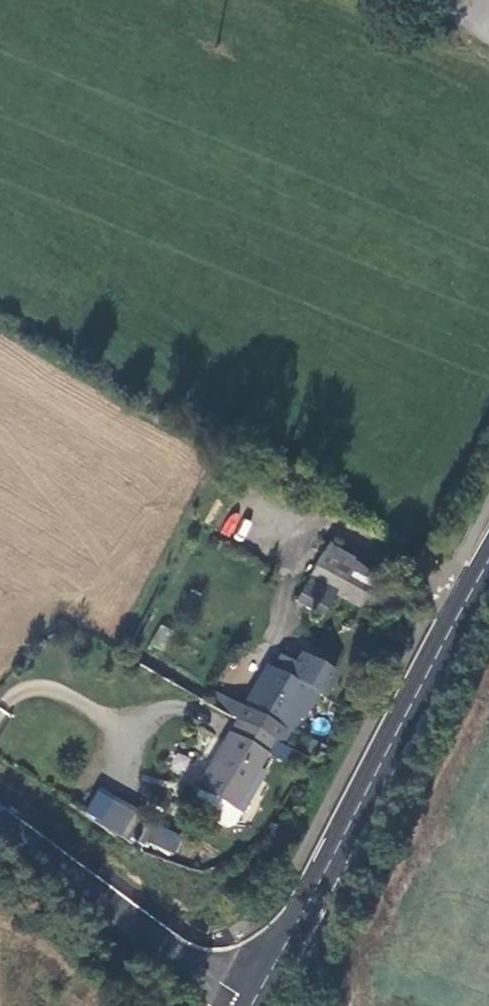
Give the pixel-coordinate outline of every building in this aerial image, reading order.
[(375,568),(324,535),(286,594),(312,611),(328,587),(352,603),(375,568)] [(268,668),(298,683),(306,667),(278,650),(268,668)] [(230,717),(266,736),(298,683),(268,668),(261,664),(238,704),(230,717)] [(199,702),(218,711),(226,697),(208,687),(199,702)] [(218,711),(230,717),(238,704),(226,697),(218,711)] [(250,766),(266,736),(230,717),(190,785),(234,810),(257,770),(250,766)] [(234,810),(190,785),(187,794),(195,799),(196,804),(203,808),(205,816),(220,824),(226,822),(234,810)] [(115,810),(116,809),(100,800),(85,826),(100,835),(104,828),(115,810)] [(128,838),(163,852),(167,842),(127,825),(129,818),(115,810),(104,828),(128,838)] [(100,835),(123,846),(128,838),(104,828),(100,835)]
